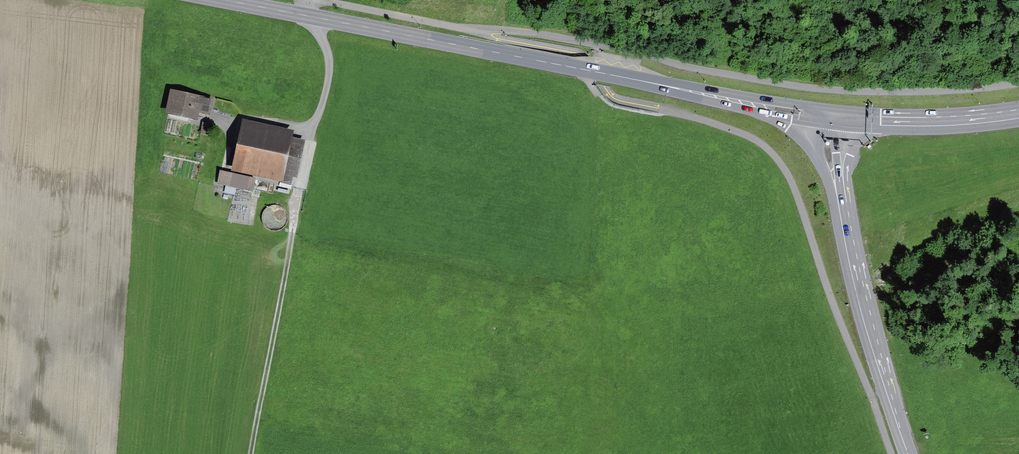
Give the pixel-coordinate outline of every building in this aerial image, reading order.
[(212,98),(170,90),(165,114),(197,121),(199,113),(208,115),(212,98)] [(294,131),(242,120),(231,171),(284,182),(286,176),(298,178),(306,141),(292,138),(294,131)] [(211,124),(203,122),(200,134),(209,135),(211,124)] [(257,179),(220,170),(217,184),(254,192),(257,179)] [(262,212),(269,229),(283,223),(277,207),(262,212)]
